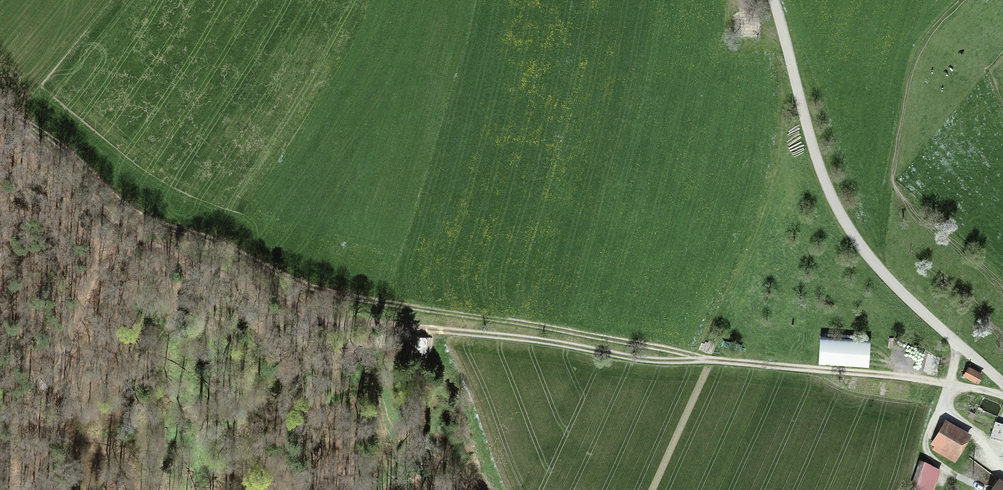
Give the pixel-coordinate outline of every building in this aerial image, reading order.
[(975,381),(978,374),(968,369),(964,375),(975,381)] [(995,421),(988,442),(1002,446),(1002,423),(995,421)] [(953,433),(954,430),(942,423),(934,438),(946,445),(948,442),(961,449),(966,440),(953,433)] [(922,462),(913,484),(928,489),(929,489),(937,468),(922,462)]
